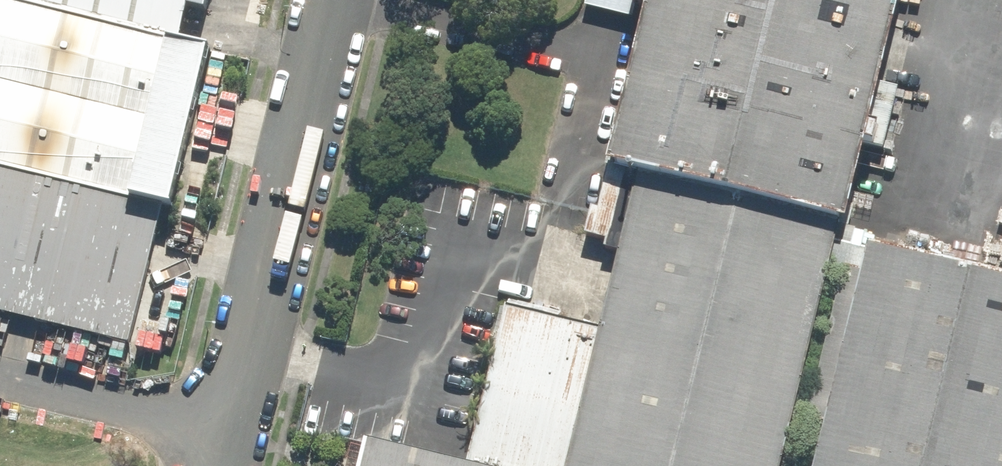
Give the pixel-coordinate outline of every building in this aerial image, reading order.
[(14,3),(180,44),(191,0),(14,0),(14,3)] [(839,223),(892,0),(649,0),(609,168),(641,176),(839,223)] [(0,3),(0,167),(131,199),(170,45),(0,3)] [(131,199),(0,167),(0,316),(126,347),(161,206),(131,199)] [(572,465),(781,465),(839,223),(641,176),(604,331),(572,465)] [(868,249),(816,465),(1001,465),(1001,280),(868,249)] [(604,331),(507,308),(469,465),(572,465),(604,331)] [(363,442),(357,465),(464,465),(363,442)]
